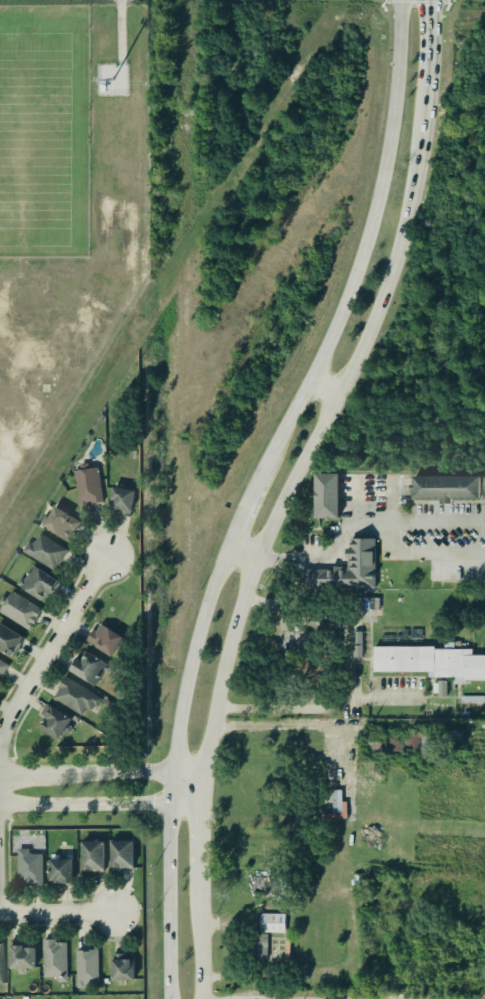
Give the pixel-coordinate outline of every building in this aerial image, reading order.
[(72,469),(79,467),(78,462),(86,461),(87,467),(96,465),(102,500),(89,502),(89,499),(87,500),(87,502),(77,504),(72,469)] [(313,471),(314,516),(338,515),(337,472),(313,471)] [(410,474),(411,497),(477,497),(477,474),(410,474)] [(132,516),(134,489),(112,487),(110,508),(118,509),(117,515),(132,516)] [(42,523),(54,504),(69,513),(69,514),(79,520),(73,530),(71,529),(66,538),(42,523)] [(20,550),(27,554),(29,555),(34,558),(45,565),(50,568),(51,569),(52,569),(56,563),(56,564),(66,548),(39,532),(38,533),(34,540),(32,540),(31,542),(30,542),(27,540),(20,550)] [(375,538),(351,538),(351,547),(347,547),(347,568),(303,568),(303,588),(375,588),(375,538)] [(32,563),(60,580),(52,593),(48,591),(43,599),(15,583),(20,576),(23,578),(32,563)] [(6,597),(1,594),(0,596),(0,602),(2,603),(0,606),(0,611),(27,628),(31,621),(33,622),(36,616),(40,608),(10,590),(6,597)] [(24,636),(0,622),(0,648),(12,656),(24,636)] [(87,642),(112,656),(123,636),(98,622),(87,642)] [(361,631),(353,631),(353,657),(362,657),(361,631)] [(472,654),(472,647),(374,647),(373,671),(428,671),(428,676),(454,676),(454,683),(462,683),(462,679),(484,680),(484,655),(472,654)] [(75,656),(72,660),(73,660),(68,668),(94,684),(107,663),(86,650),(80,659),(75,656)] [(63,674),(56,686),(58,687),(52,696),(80,714),(84,707),(93,713),(97,707),(95,705),(100,698),(63,674)] [(446,694),(446,681),(433,681),(433,694),(446,694)] [(41,715),(47,718),(41,729),(60,739),(72,717),(47,704),(41,715)] [(109,839),(110,868),(122,868),(122,867),(132,867),(132,839),(109,839)] [(102,871),(102,840),(80,840),(81,871),(102,871)] [(16,847),(27,847),(27,852),(30,852),(41,852),(41,884),(29,884),(29,881),(25,881),(25,883),(16,883),(16,847)] [(73,859),(50,859),(49,882),(72,883),(73,859)] [(251,890),(275,891),(275,876),(252,876),(251,890)] [(286,932),(285,913),(260,913),(260,932),(286,932)] [(252,959),(268,958),(268,933),(251,933),(252,959)] [(42,938),(54,938),(54,940),(65,940),(66,980),(55,980),(55,976),(42,976),(42,938)] [(35,948),(23,947),(23,939),(11,939),(10,970),(24,971),(24,968),(35,968),(35,948)] [(76,950),(77,985),(99,985),(98,949),(76,950)] [(111,952),(123,952),(123,958),(129,958),(129,956),(133,956),(133,978),(124,979),(124,984),(116,984),(116,978),(111,978),(111,952)]
